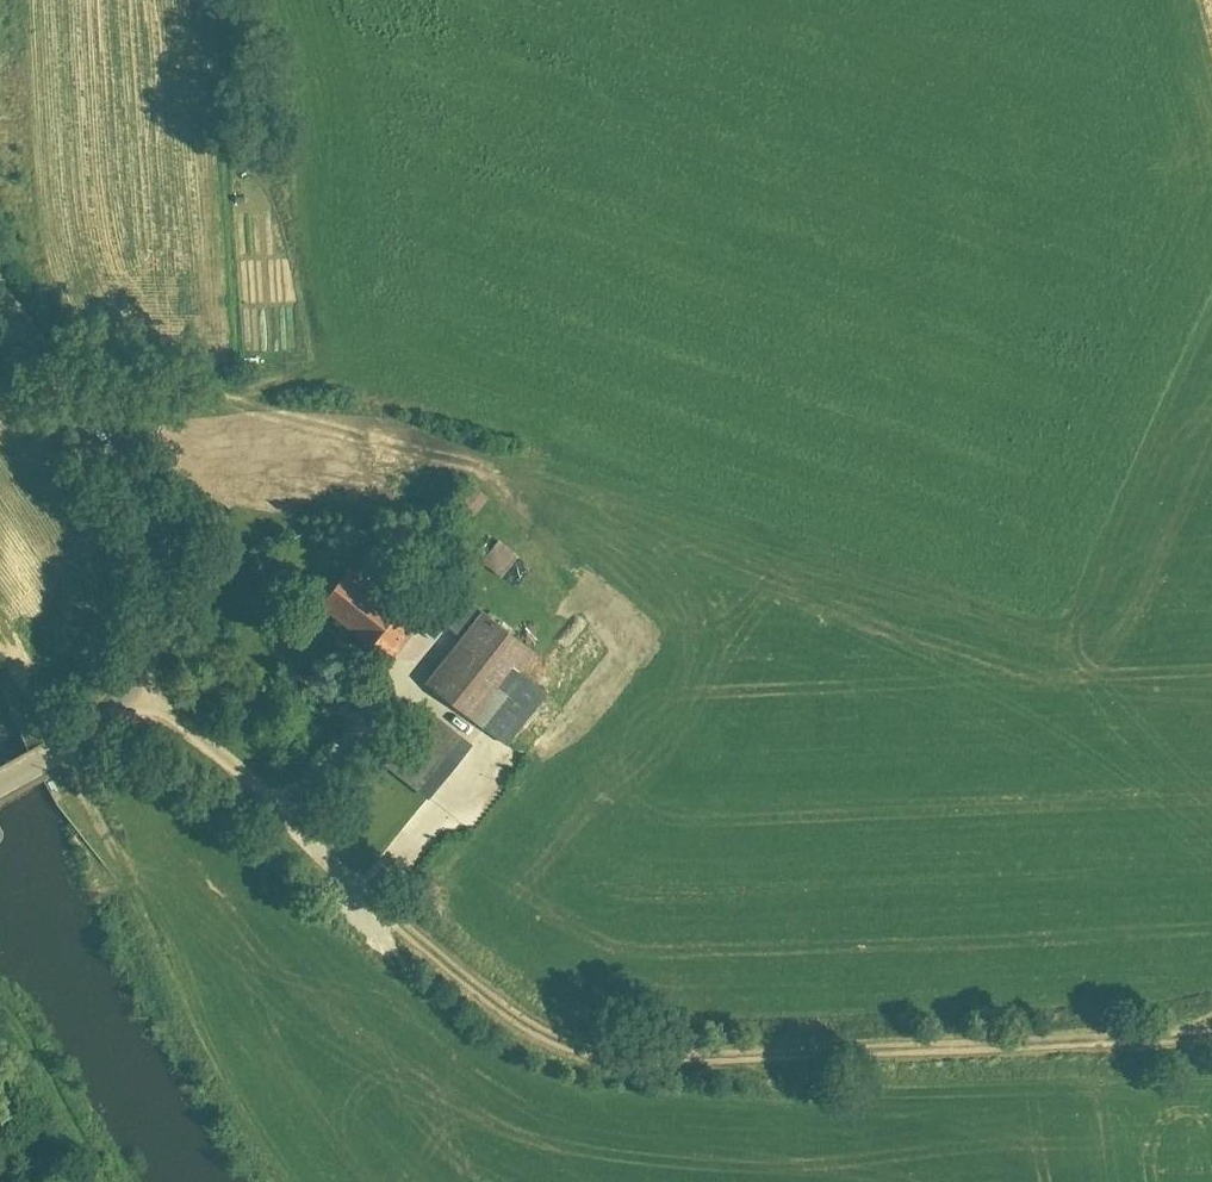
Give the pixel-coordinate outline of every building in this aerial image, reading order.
[(519,555),(499,540),(484,562),(504,576),(519,555)] [(354,558),(320,601),(394,659),(428,616),(354,558)] [(442,622),(462,637),(485,608),(465,593),(442,622)] [(462,637),(429,679),(509,742),(551,689),(523,667),(537,649),(485,608),(462,637)] [(426,797),(469,743),(420,703),(376,757),(426,797)]
